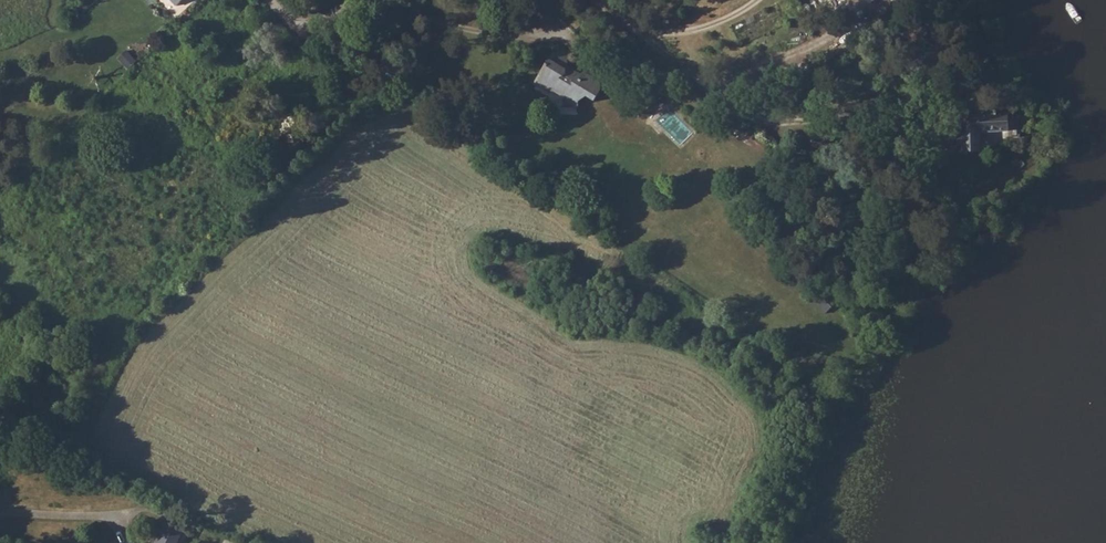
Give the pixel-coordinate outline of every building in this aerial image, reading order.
[(562,95),(562,103),(574,103),(581,100),(590,106),(597,95),(593,92),(595,87),(579,78),(573,82),(568,83),(562,79),(562,71),(547,61),(537,74),(540,75),(534,85),(547,94),(556,89),(562,95)] [(1010,134),(1011,116),(965,115),(963,151),(980,151),(982,133),(1010,134)] [(851,314),(857,307),(847,296),(840,303),(851,314)]
